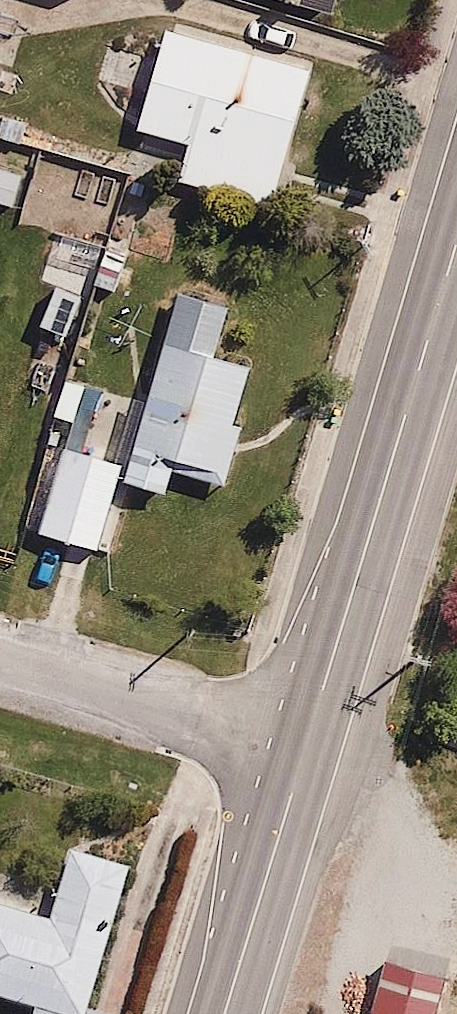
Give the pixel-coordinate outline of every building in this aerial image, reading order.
[(336,9),(338,0),(304,0),(336,9)] [(166,25),(139,130),(186,142),(177,178),(272,203),(309,62),(166,25)] [(41,188),(71,222),(96,200),(66,167),(41,188)] [(228,418),(245,359),(213,350),(228,298),(176,283),(119,485),(170,500),(178,474),(226,487),(244,423),(228,418)] [(119,456),(66,441),(38,537),(91,552),(119,456)] [(87,1009),(127,858),(67,842),(57,878),(0,863),(0,990),(33,999),(29,1013),(108,1013),(87,1009)] [(390,940),(374,1013),(444,1013),(456,955),(390,940)]
